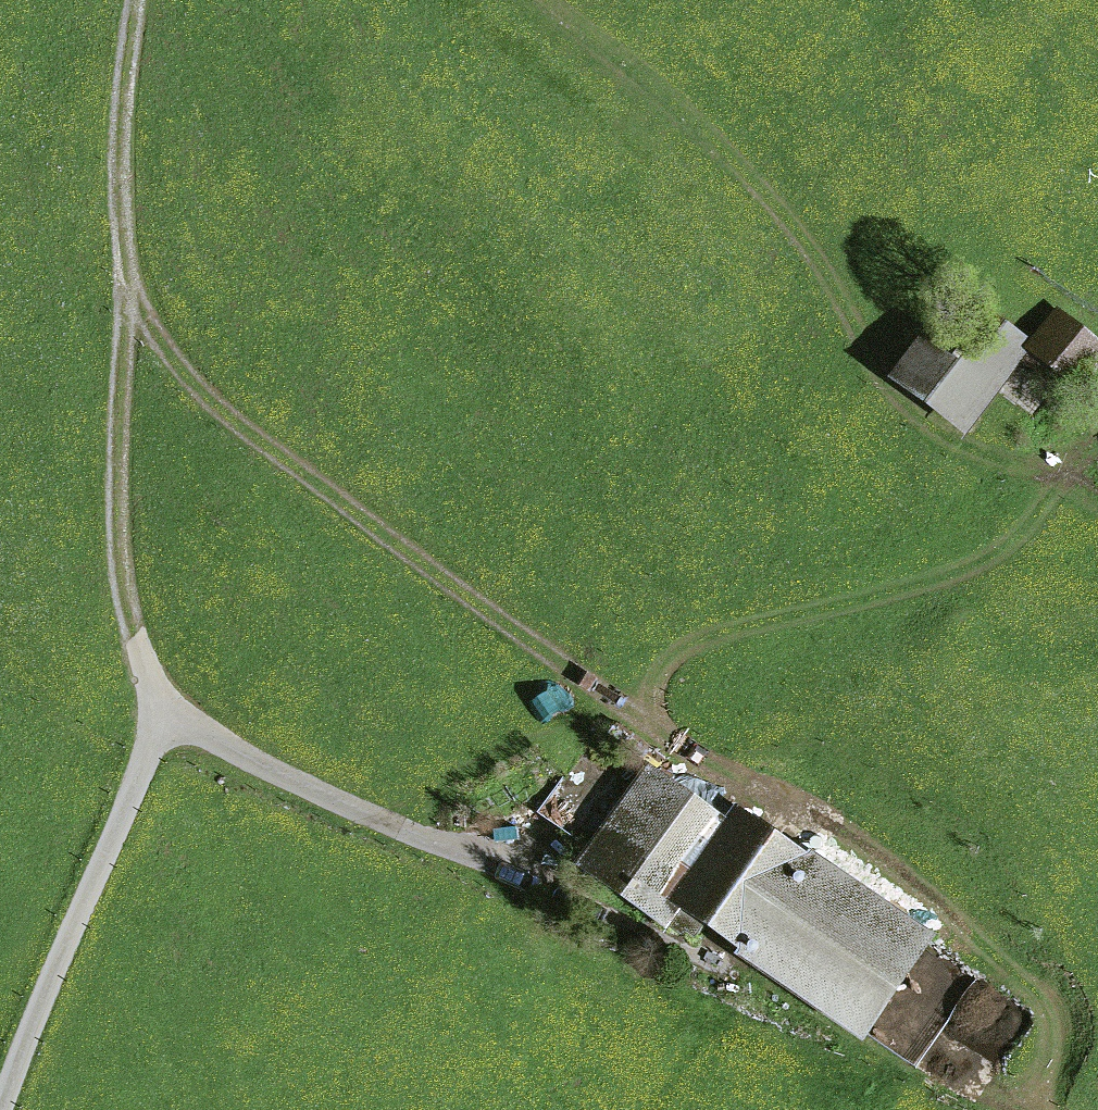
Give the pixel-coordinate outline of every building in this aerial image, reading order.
[(927,343),(899,382),(962,429),(1023,349),(982,318),(949,360),(927,343)] [(1076,389),(1097,362),(1097,351),(1058,319),(1030,353),(1076,389)] [(727,829),(594,735),(542,809),(597,848),(585,865),(681,932),(683,929),(693,936),(703,922),(858,1031),(923,940),(740,811),(727,829)]
